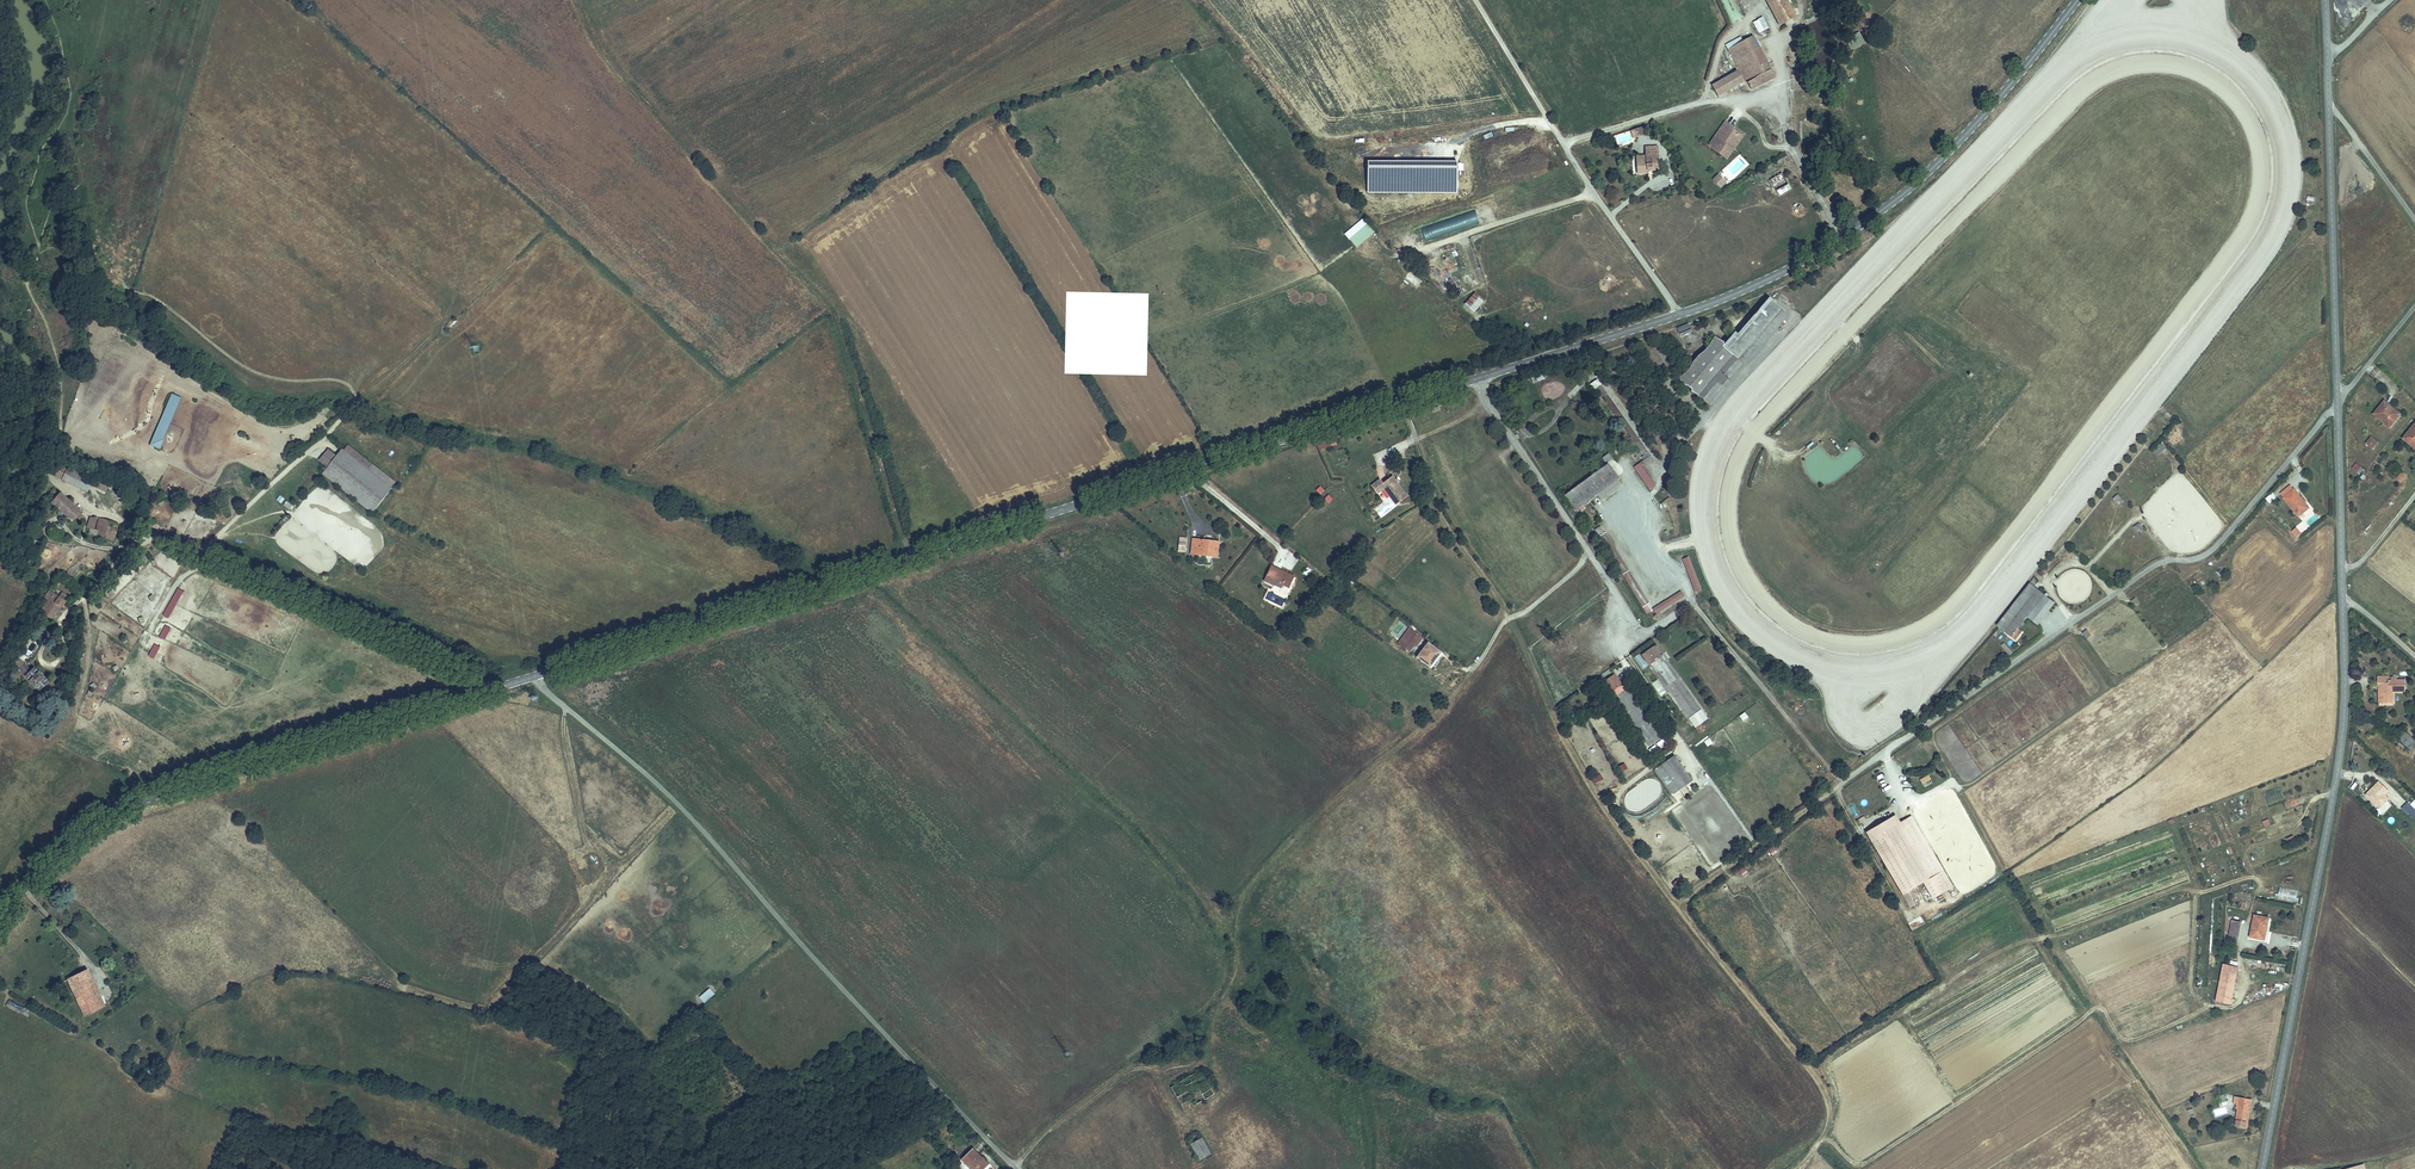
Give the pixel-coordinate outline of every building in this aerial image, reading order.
[(1742,17),(1735,0),(1721,0),(1730,22),(1742,17)] [(1794,14),(1787,0),(1767,0),(1779,23),(1794,14)] [(1757,33),(1768,28),(1763,16),(1752,21),(1757,33)] [(1774,74),(1753,34),(1728,48),(1749,88),(1774,74)] [(1853,47),(1862,41),(1856,34),(1848,40),(1853,47)] [(1736,70),(1711,83),(1712,84),(1718,95),(1742,82),(1736,70)] [(1725,157),(1731,149),(1727,146),(1732,139),(1734,140),(1737,134),(1731,129),(1732,127),(1724,121),(1716,133),(1719,135),(1710,147),(1725,157)] [(1734,125),(1732,127),(1731,129),(1737,134),(1734,140),(1732,139),(1727,146),(1731,149),(1743,132),(1734,125)] [(1645,133),(1643,127),(1630,131),(1632,137),(1645,133)] [(1710,147),(1719,135),(1716,133),(1707,145),(1710,147)] [(1649,157),(1649,161),(1639,162),(1640,174),(1650,174),(1650,171),(1655,171),(1661,170),(1660,148),(1649,148),(1649,157)] [(1770,179),(1777,195),(1790,189),(1783,173),(1770,179)] [(1725,180),(1718,174),(1713,178),(1720,185),(1725,180)] [(2314,204),(2314,196),(2306,195),(2306,204),(2314,204)] [(1476,210),(1463,212),(1466,226),(1479,223),(1476,210)] [(1357,248),(1374,232),(1367,223),(1349,239),(1357,248)] [(1464,304),(1474,313),(1485,300),(1475,291),(1464,304)] [(1713,399),(1716,392),(1733,372),(1783,312),(1765,297),(1734,333),(1731,331),(1720,344),(1715,339),(1713,338),(1688,368),(1677,381),(1705,405),(1713,400),(1713,399)] [(1678,334),(1690,330),(1686,321),(1675,325),(1678,334)] [(1531,383),(1544,379),(1541,370),(1528,374),(1531,383)] [(1650,452),(1597,383),(1592,386),(1645,455),(1650,452)] [(170,393),(149,445),(159,449),(180,396),(170,393)] [(2396,409),(2386,399),(2374,412),(2390,426),(2400,416),(2394,411),(2396,409)] [(2403,435),(2414,445),(2414,443),(2414,421),(2403,435)] [(2378,441),(2372,436),(2367,441),(2373,447),(2378,441)] [(2156,456),(2167,448),(2162,442),(2151,449),(2156,456)] [(324,474),(372,513),(391,490),(343,451),(338,457),(329,450),(320,462),(329,469),(324,474)] [(2360,474),(2364,469),(2356,462),(2351,468),(2360,474)] [(1648,490),(1655,485),(1638,463),(1632,467),(1648,490)] [(1575,508),(1617,478),(1607,464),(1565,494),(1575,508)] [(55,477),(60,479),(66,467),(61,465),(55,477)] [(91,479),(66,467),(60,479),(85,491),(91,479)] [(2395,478),(2401,483),(2408,476),(2402,471),(2395,478)] [(1405,493),(1390,475),(1380,483),(1377,478),(1370,484),(1375,490),(1381,485),(1394,502),(1405,493)] [(95,488),(106,491),(107,486),(96,483),(95,488)] [(1316,490),(1320,495),(1325,490),(1320,485),(1316,490)] [(2310,506),(2294,488),(2283,496),(2299,515),(2310,506)] [(67,515),(72,520),(78,514),(73,509),(74,508),(60,494),(59,495),(54,491),(48,497),(53,501),(50,504),(65,517),(67,515)] [(280,494),(276,500),(281,503),(285,498),(280,494)] [(2119,505),(2123,502),(2118,494),(2114,497),(2119,505)] [(2265,498),(2267,503),(2276,499),(2273,494),(2265,498)] [(292,511),(295,507),(286,500),(283,505),(292,511)] [(215,520),(227,525),(229,519),(217,515),(215,520)] [(86,534),(112,539),(115,522),(90,517),(86,534)] [(2134,526),(2137,531),(2142,529),(2140,523),(2134,526)] [(2291,530),(2296,537),(2303,532),(2298,526),(2291,530)] [(1189,555),(1218,559),(1220,542),(1191,538),(1189,555)] [(1683,558),(1692,593),(1699,591),(1690,556),(1683,558)] [(1276,581),(1290,587),(1295,576),(1271,565),(1264,580),(1274,585),(1276,581)] [(1307,566),(1302,573),(1307,576),(1311,569),(1307,566)] [(1649,602),(1630,571),(1624,575),(1643,606),(1649,602)] [(2036,586),(2040,581),(2035,578),(2031,583),(2036,586)] [(2036,586),(2031,583),(1999,626),(2014,637),(2030,616),(2040,623),(2057,601),(2036,586)] [(176,587),(162,615),(169,619),(183,590),(176,587)] [(50,600),(60,607),(65,601),(48,589),(35,608),(42,612),(46,606),(50,600)] [(2135,606),(2139,602),(2135,598),(2130,601),(2135,606)] [(46,606),(56,613),(60,607),(50,600),(46,606)] [(1401,641),(1413,650),(1423,637),(1411,628),(1401,641)] [(2087,630),(2082,633),(2086,639),(2091,636),(2087,630)] [(1420,656),(1432,665),(1442,652),(1430,642),(1420,656)] [(2009,655),(2013,652),(2004,643),(2001,646),(2009,655)] [(1653,648),(1643,655),(1652,667),(1654,665),(1662,659),(1653,648)] [(1634,657),(1641,670),(1647,666),(1639,654),(1634,657)] [(1698,707),(1662,659),(1654,665),(1690,713),(1698,707)] [(23,662),(21,665),(28,672),(30,669),(23,662)] [(30,669),(28,672),(21,665),(18,668),(38,689),(47,680),(34,666),(30,669)] [(1616,676),(1604,685),(1613,697),(1616,694),(1625,688),(1616,676)] [(2377,684),(2382,684),(2383,702),(2392,702),(2392,691),(2406,690),(2405,679),(2397,680),(2397,677),(2391,677),(2391,680),(2388,680),(2388,676),(2377,677),(2377,684)] [(1659,735),(1625,688),(1616,694),(1650,741),(1659,735)] [(1744,711),(1738,715),(1742,721),(1748,717),(1744,711)] [(2405,733),(2399,738),(2410,749),(2414,744),(2414,743),(2405,733)] [(1709,737),(1703,741),(1706,746),(1712,743),(1709,737)] [(1691,778),(1674,755),(1654,769),(1671,792),(1691,778)] [(1920,778),(1923,787),(1931,784),(1928,775),(1920,778)] [(2369,788),(2379,798),(2384,794),(2374,784),(2369,788)] [(2365,792),(2375,802),(2379,798),(2369,788),(2365,792)] [(2381,798),(2376,806),(2380,809),(2385,801),(2381,798)] [(2407,801),(2402,806),(2414,818),(2414,809),(2407,801)] [(1863,813),(1855,816),(1858,822),(1865,819),(1863,813)] [(1896,815),(1865,831),(1907,908),(1915,903),(1908,889),(1923,881),(1941,871),(1912,817),(1900,823),(1896,815)] [(2264,827),(2270,825),(2267,818),(2261,821),(2264,827)] [(1767,850),(1772,856),(1777,853),(1773,846),(1767,850)] [(1738,870),(1743,877),(1748,873),(1743,867),(1738,870)] [(1950,888),(1941,871),(1923,881),(1932,897),(1950,888)] [(1672,884),(1676,888),(1682,883),(1678,879),(1672,884)] [(2297,902),(2298,888),(2279,887),(2278,901),(2297,902)] [(1927,918),(1943,909),(1941,905),(1925,915),(1927,918)] [(1696,906),(1690,910),(1694,917),(1700,913),(1696,906)] [(2250,937),(2262,939),(2264,931),(2266,931),(2268,918),(2254,914),(2250,937)] [(2241,922),(2232,920),(2228,938),(2238,940),(2241,922)] [(2238,967),(2223,964),(2215,1002),(2230,1006),(2238,967)] [(70,979),(75,991),(92,984),(86,972),(70,979)] [(109,1019),(92,984),(75,991),(70,979),(62,983),(68,995),(72,993),(82,1013),(78,1015),(85,1030),(109,1019)] [(704,1003),(715,993),(710,987),(699,997),(704,1003)] [(1172,1061),(1187,1052),(1184,1047),(1169,1056),(1172,1061)] [(1191,1076),(1194,1082),(1204,1077),(1200,1070),(1191,1076)] [(2256,1105),(2246,1103),(2241,1127),(2251,1129),(2256,1105)] [(1191,1145),(1201,1161),(1211,1155),(1201,1139),(1191,1145)] [(977,1158),(966,1168),(987,1168),(977,1158)]
